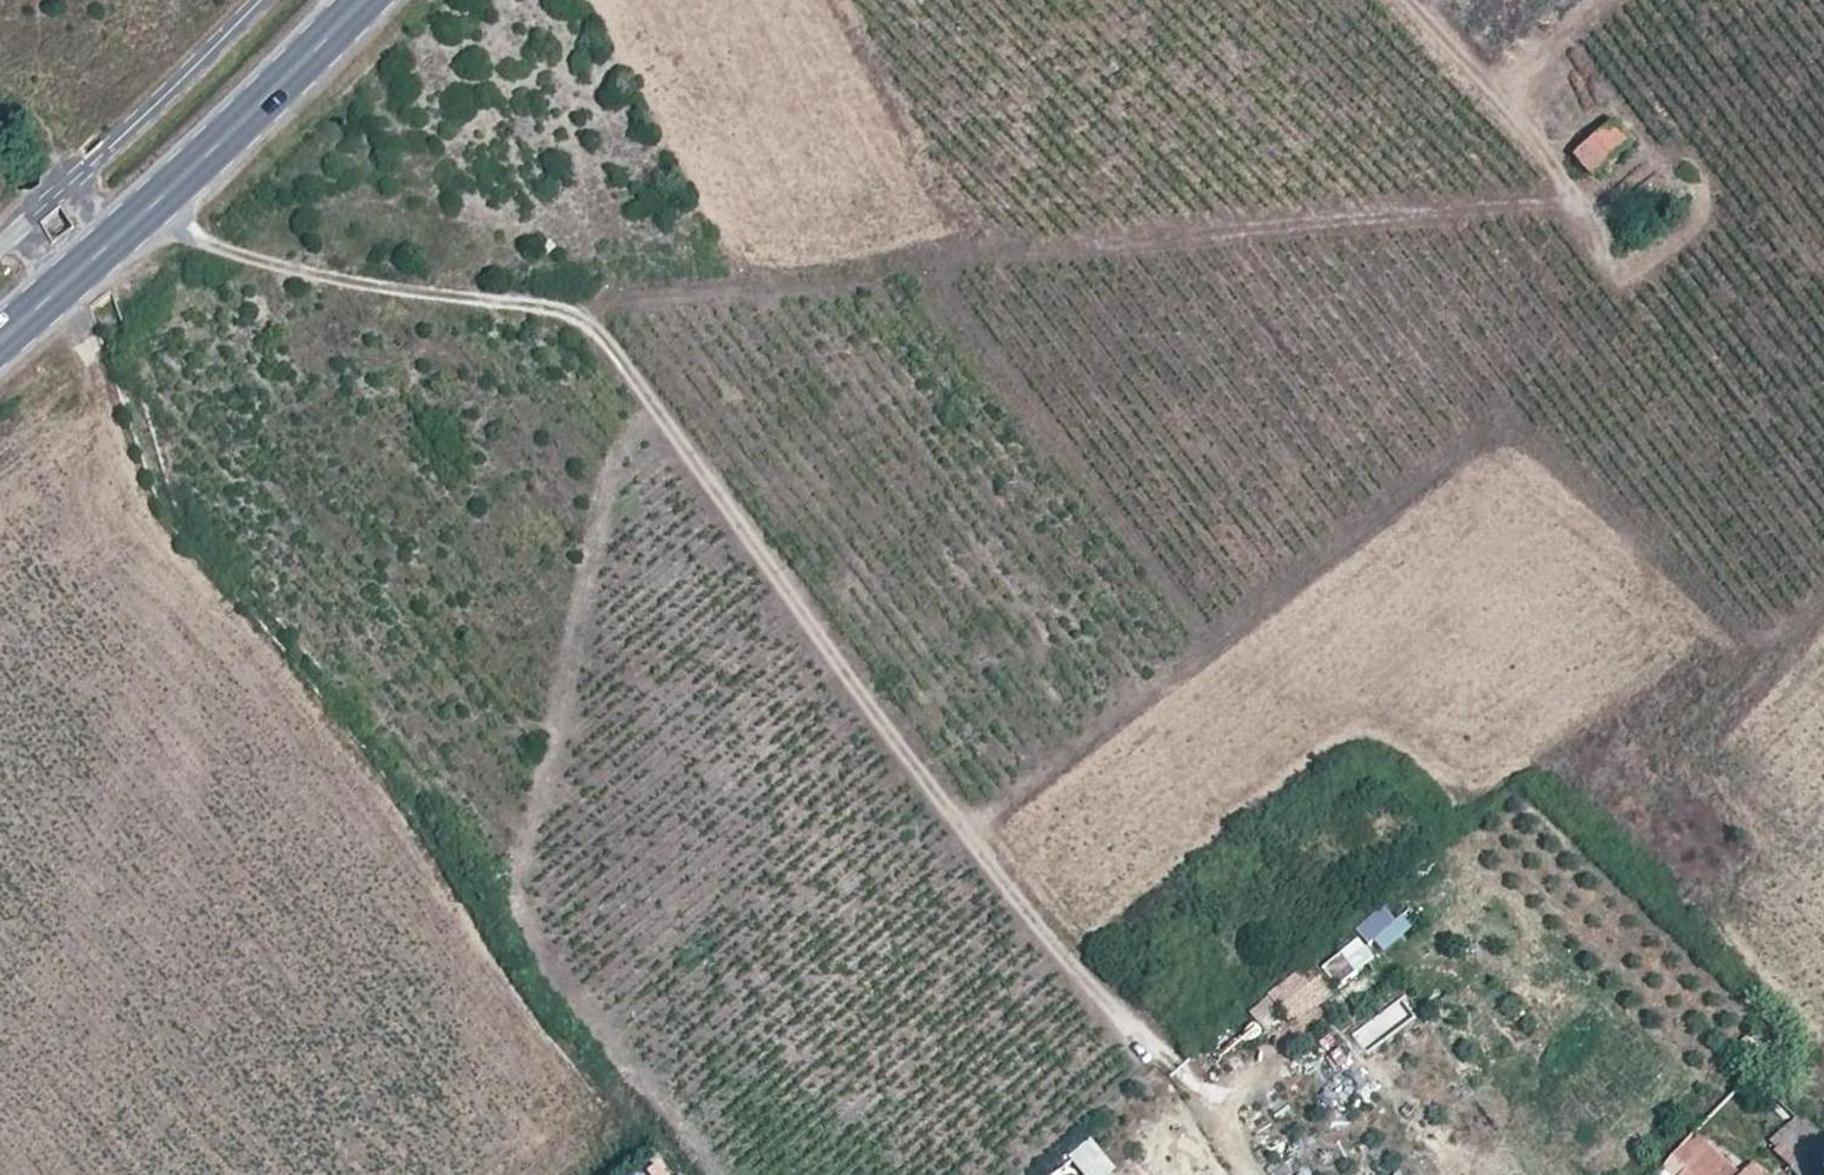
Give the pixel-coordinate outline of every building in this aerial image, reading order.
[(1631,145),(1614,124),(1577,153),(1594,175),(1631,145)] [(1460,862),(1398,897),(1410,917),(1472,883),(1460,862)] [(1379,957),(1408,931),(1383,905),(1355,931),(1379,957)] [(1320,967),(1335,988),(1374,960),(1358,939),(1320,967)] [(1266,995),(1289,1025),(1333,992),(1310,961),(1266,995)] [(1263,999),(1248,1013),(1266,1032),(1281,1018),(1263,999)] [(1404,1000),(1350,1031),(1361,1050),(1415,1019),(1404,1000)] [(1359,1069),(1324,1087),(1341,1119),(1376,1100),(1359,1069)] [(1774,1152),(1797,1174),(1823,1174),(1823,1143),(1803,1123),(1774,1152)] [(1695,1132),(1679,1148),(1662,1169),(1668,1174),(1742,1174),(1695,1132)] [(657,1162),(645,1174),(672,1174),(657,1162)] [(1753,1163),(1742,1174),(1766,1174),(1753,1163)]
